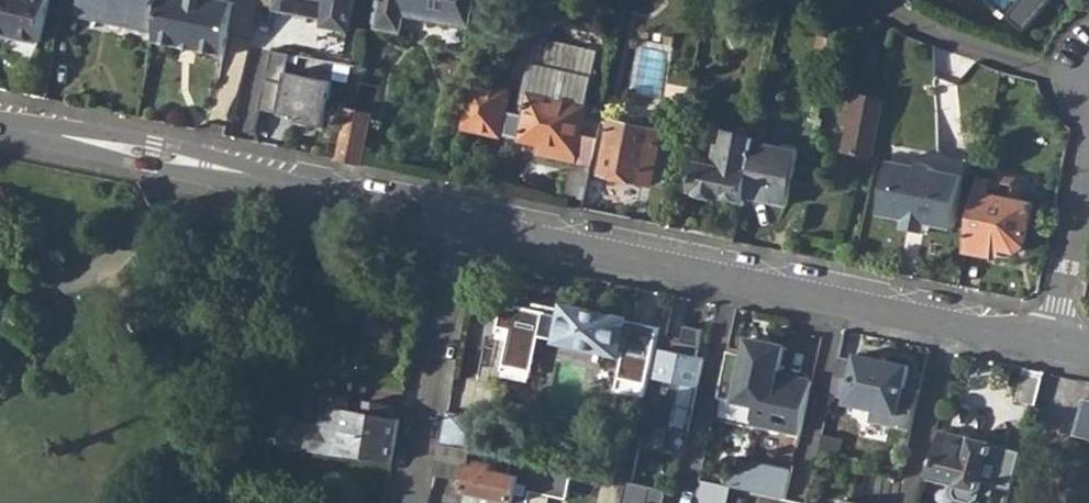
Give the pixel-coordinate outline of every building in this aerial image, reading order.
[(44,43),(53,0),(0,0),(0,34),(44,43)] [(78,10),(159,26),(164,0),(81,0),(78,10)] [(156,42),(184,48),(185,45),(198,47),(197,51),(226,56),(236,2),(224,0),(164,0),(159,26),(156,42)] [(273,10),(322,20),(321,28),(347,33),(353,0),(275,0),(273,10)] [(375,28),(403,34),(406,15),(470,29),(476,0),(381,0),(375,28)] [(1006,24),(1022,37),(1055,0),(1024,0),(1006,24)] [(529,106),(527,115),(518,151),(518,153),(538,157),(540,148),(551,151),(549,159),(576,164),(591,166),(593,153),(602,110),(587,106),(600,51),(536,37),(521,104),(529,106)] [(820,37),(816,59),(827,60),(831,39),(820,37)] [(261,111),(324,125),(334,80),(288,70),(291,54),(275,50),(261,111)] [(511,90),(471,83),(459,140),(498,148),(498,147),(507,111),(511,90)] [(849,127),(844,151),(873,157),(884,100),(856,95),(853,109),(849,127)] [(842,126),(849,127),(853,109),(846,107),(842,126)] [(348,110),(338,159),(363,163),(373,114),(348,110)] [(498,147),(518,151),(527,115),(507,111),(498,147)] [(593,153),(591,166),(601,168),(600,175),(642,184),(648,153),(656,155),(661,133),(654,131),(656,126),(653,119),(646,118),(639,122),(638,128),(611,122),(604,155),(593,153)] [(697,164),(692,191),(744,201),(745,197),(756,143),(757,138),(727,133),(724,148),(717,146),(713,167),(697,164)] [(800,152),(756,143),(745,197),(789,206),(800,152)] [(538,157),(549,159),(551,151),(540,148),(538,157)] [(642,184),(650,185),(656,155),(648,153),(642,184)] [(918,167),(891,161),(880,215),(905,220),(930,225),(956,230),(966,175),(937,171),(933,164),(923,163),(918,167)] [(570,196),(584,200),(591,166),(576,164),(570,196)] [(1028,247),(1036,203),(1022,200),(1025,187),(1019,178),(1003,175),(998,180),(991,179),(980,176),(964,253),(992,257),(993,250),(1002,252),(1018,254),(1028,247)] [(904,231),(928,235),(930,225),(905,220),(904,231)] [(992,257),(1001,259),(1002,252),(993,250),(992,257)] [(560,341),(567,308),(500,294),(492,331),(510,335),(503,368),(528,373),(536,336),(560,341)] [(567,308),(560,341),(622,354),(629,321),(567,308)] [(663,329),(629,321),(622,354),(614,390),(650,396),(653,381),(659,348),(663,329)] [(745,354),(729,351),(720,397),(757,405),(753,423),(803,434),(813,381),(779,374),(785,346),(748,338),(745,354)] [(710,357),(659,348),(653,381),(690,389),(703,385),(710,357)] [(914,431),(921,392),(906,389),(910,366),(858,354),(849,403),(861,406),(858,418),(860,422),(869,423),(872,422),(914,431)] [(1027,367),(1018,401),(1037,405),(1046,371),(1027,367)] [(293,422),(288,448),(392,461),(403,409),(369,402),(366,415),(347,411),(349,399),(326,395),(321,427),(293,422)] [(1083,395),(1073,435),(1088,439),(1088,396),(1083,395)] [(448,411),(441,443),(473,449),(488,453),(495,421),(448,411)] [(266,445),(288,448),(293,422),(295,416),(274,412),(266,445)] [(826,429),(819,461),(833,463),(839,431),(826,429)] [(931,478),(955,484),(953,492),(958,500),(969,502),(974,502),(982,498),(983,491),(994,445),(942,432),(931,478)] [(800,463),(801,440),(765,438),(764,461),(800,463)] [(441,443),(435,473),(466,480),(464,491),(513,501),(512,502),(531,502),(532,495),(569,502),(576,474),(514,459),(511,474),(494,470),(495,465),(479,462),(478,467),(470,465),(473,449),(441,443)] [(789,498),(795,471),(752,462),(742,467),(737,473),(734,477),(731,486),(789,498)] [(629,483),(626,502),(666,502),(669,491),(629,483)]
